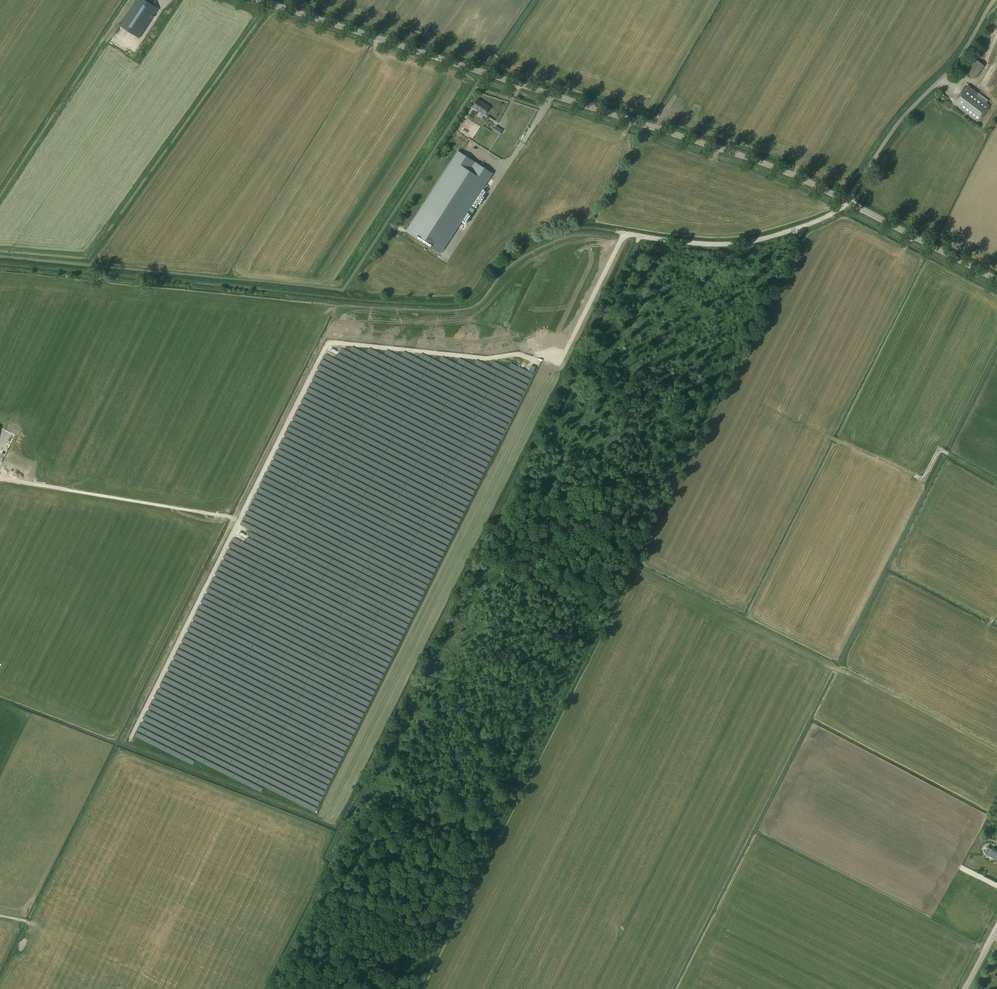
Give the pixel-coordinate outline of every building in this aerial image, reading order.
[(121,26),(136,35),(145,21),(149,23),(158,8),(146,0),(138,0),(121,26)] [(984,65),(975,58),(965,70),(975,78),(984,65)] [(965,86),(952,103),(977,122),(990,105),(979,97),(976,95),(978,92),(968,84),(966,87),(965,86)] [(473,106),(485,114),(489,107),(483,102),(482,103),(477,100),(473,106)] [(496,125),(493,130),(499,134),(502,130),(496,125)] [(469,210),(473,212),(475,209),(471,207),(493,173),(458,150),(406,231),(385,262),(420,285),(441,254),(469,210)] [(988,855),(996,860),(996,854),(995,852),(996,849),(993,847),(992,849),(988,855)]
